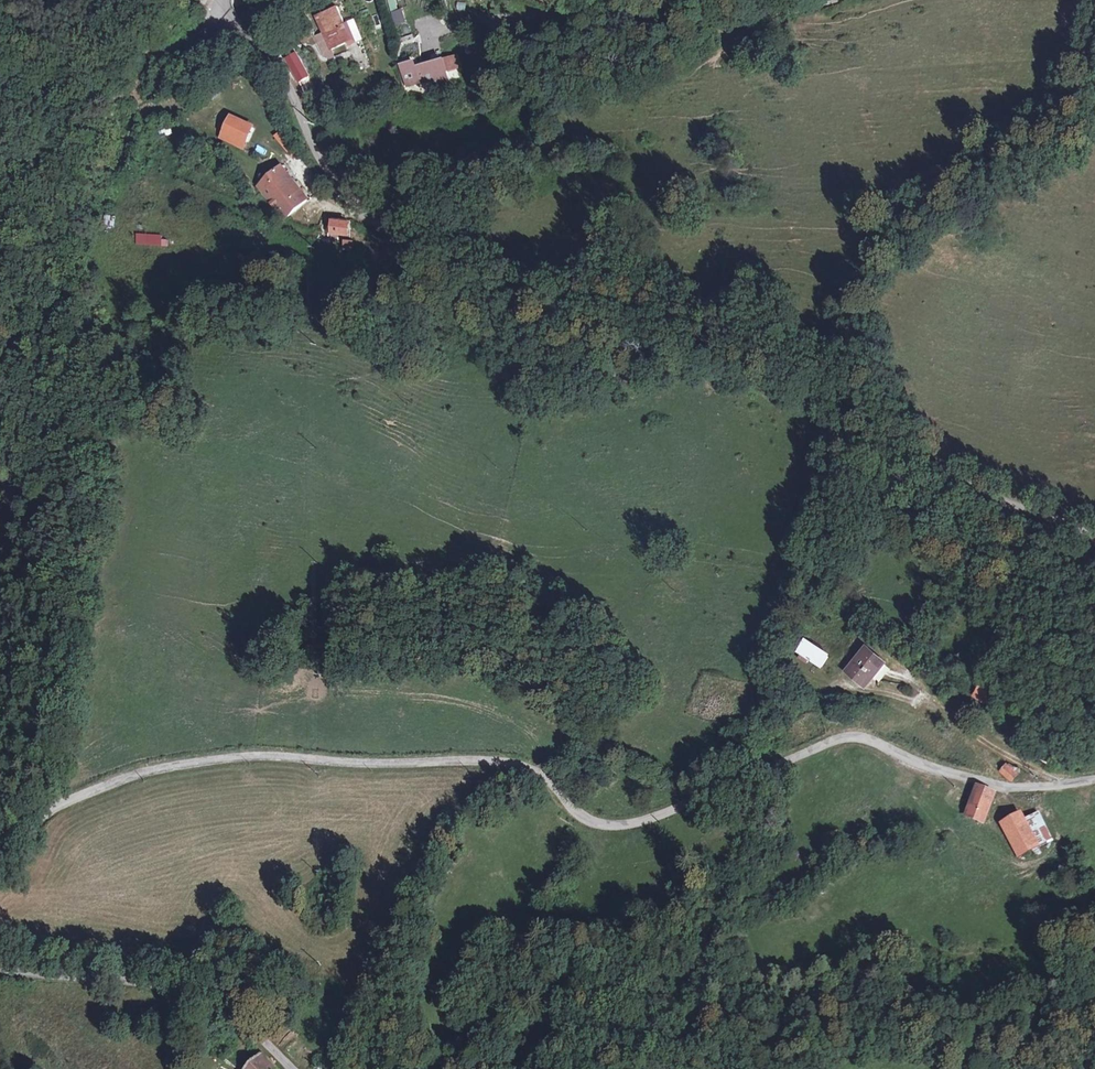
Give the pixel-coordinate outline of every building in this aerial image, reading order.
[(307,19),(331,17),(329,0),(306,0),(307,19)] [(397,9),(396,0),(388,0),(389,10),(397,9)] [(401,8),(391,12),(396,25),(406,21),(401,8)] [(233,27),(241,20),(232,10),(224,16),(233,27)] [(376,29),(382,28),(378,14),(372,16),(376,29)] [(406,37),(394,40),(400,58),(409,56),(410,61),(434,54),(429,39),(409,44),(406,37)] [(250,124),(228,116),(219,135),(239,144),(250,124)] [(161,138),(173,133),(170,126),(158,130),(161,138)] [(284,215),(307,199),(287,162),(258,180),(284,215)] [(318,219),(320,223),(336,225),(337,214),(320,211),(318,219)] [(115,229),(115,216),(105,216),(106,230),(115,229)] [(168,234),(136,234),(136,246),(168,246),(168,234)] [(802,635),(791,651),(821,671),(831,655),(802,635)] [(882,661),(861,645),(855,653),(875,669),(882,661)] [(875,669),(855,653),(843,668),(864,684),(875,669)] [(1000,771),(1011,781),(1017,774),(1006,765),(1000,771)] [(992,794),(975,787),(964,815),(981,822),(992,794)] [(1034,849),(1020,813),(1002,824),(1016,859),(1034,849)] [(237,1065),(241,1068),(274,1068),(266,1060),(267,1057),(256,1046),(237,1065)]
